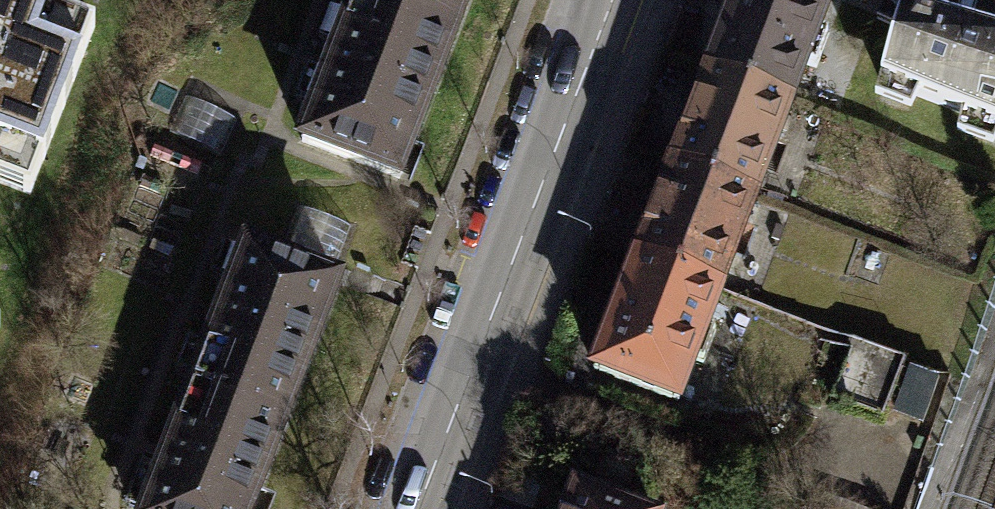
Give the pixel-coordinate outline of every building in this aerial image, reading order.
[(30,191),(94,25),(27,0),(0,0),(0,180),(30,191)] [(293,140),(391,176),(457,0),(345,0),(328,47),(293,140)] [(820,0),(725,0),(721,9),(683,109),(648,203),(609,302),(584,368),(669,399),(820,0)] [(872,83),(991,128),(994,120),(994,36),(893,4),(886,31),(872,83)] [(226,164),(243,129),(188,103),(171,139),(226,164)] [(136,508),(241,508),(329,280),(237,245),(214,304),(160,445),(136,508)] [(900,359),(856,343),(835,398),(879,415),(900,359)] [(937,377),(908,367),(891,412),(920,423),(937,377)] [(564,489),(557,508),(616,508),(564,489)]
